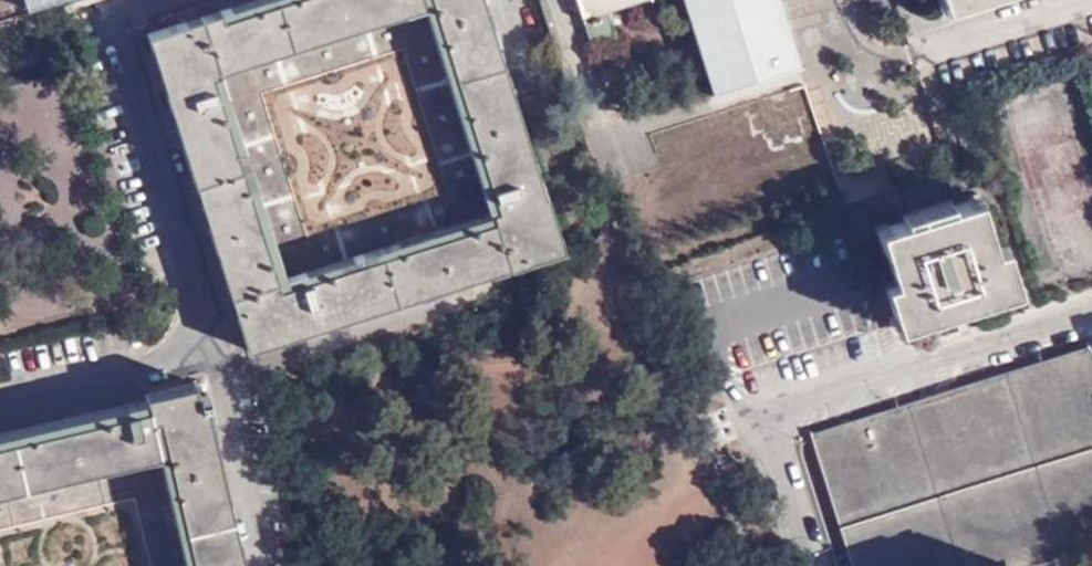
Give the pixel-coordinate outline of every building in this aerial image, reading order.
[(200,17),(217,73),(255,62),(252,54),(329,27),(331,36),(366,25),(364,17),(417,0),(256,0),(200,17)] [(508,268),(509,270),(566,252),(510,83),(485,7),(483,0),(431,0),(497,210),(491,213),(493,222),(508,268)] [(581,17),(633,0),(576,0),(581,17)] [(714,92),(798,64),(778,0),(684,0),(714,92)] [(939,11),(964,4),(962,1),(962,0),(936,0),(939,11)] [(614,35),(606,11),(582,19),(589,43),(614,35)] [(247,350),(326,325),(312,278),(280,289),(246,185),(254,182),(246,148),(236,151),(212,77),(217,73),(200,17),(148,35),(247,350)] [(966,198),(967,202),(972,220),(983,217),(985,216),(979,194),(966,198)] [(901,221),(950,207),(948,201),(900,215),(901,221)] [(972,220),(967,202),(950,207),(901,221),(887,225),(892,245),(883,247),(892,280),(883,284),(893,317),(913,312),(916,321),(998,296),(994,284),(1013,279),(1003,247),(993,249),(983,217),(972,220)] [(312,278),(326,325),(508,268),(493,222),(395,252),(392,245),(357,257),(359,264),(312,278)] [(892,245),(887,225),(886,223),(872,228),(879,249),(883,247),(892,245)] [(1016,277),(1013,279),(994,284),(998,296),(999,299),(1021,291),(1016,277)] [(913,312),(893,317),(889,318),(894,332),(917,325),(916,321),(913,312)] [(812,436),(852,565),(1032,565),(1091,547),(1091,358),(1090,350),(812,436)] [(11,430),(23,486),(158,453),(185,565),(244,565),(206,404),(208,403),(206,394),(197,395),(194,382),(144,395),(144,399),(11,430)] [(11,430),(0,433),(0,492),(23,486),(11,430)]
